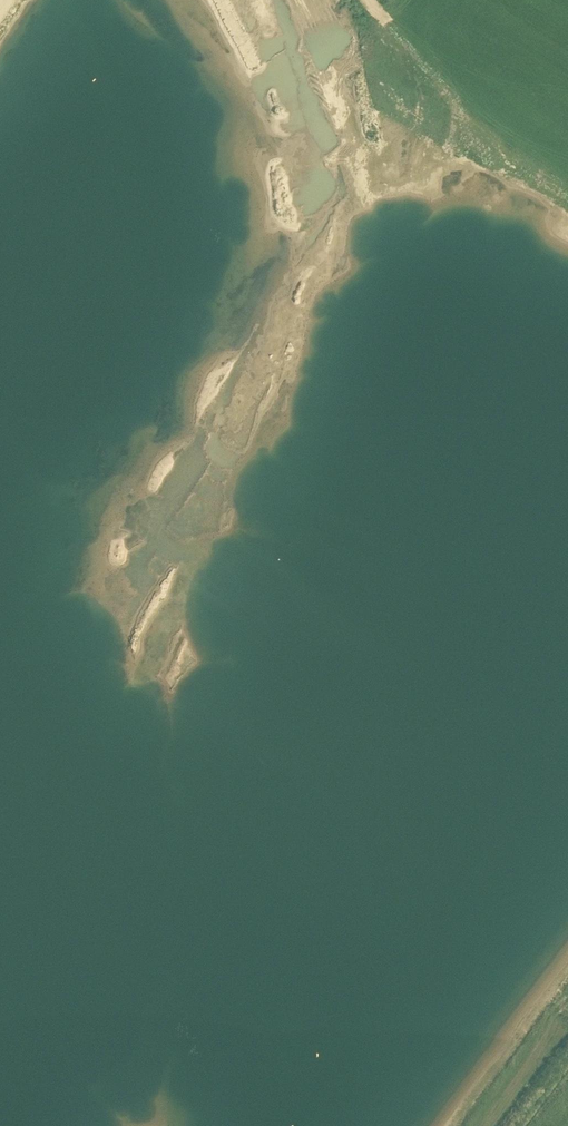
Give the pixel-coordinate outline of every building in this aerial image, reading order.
[(120,1079),(107,1085),(112,1094),(124,1089),(120,1079)]
